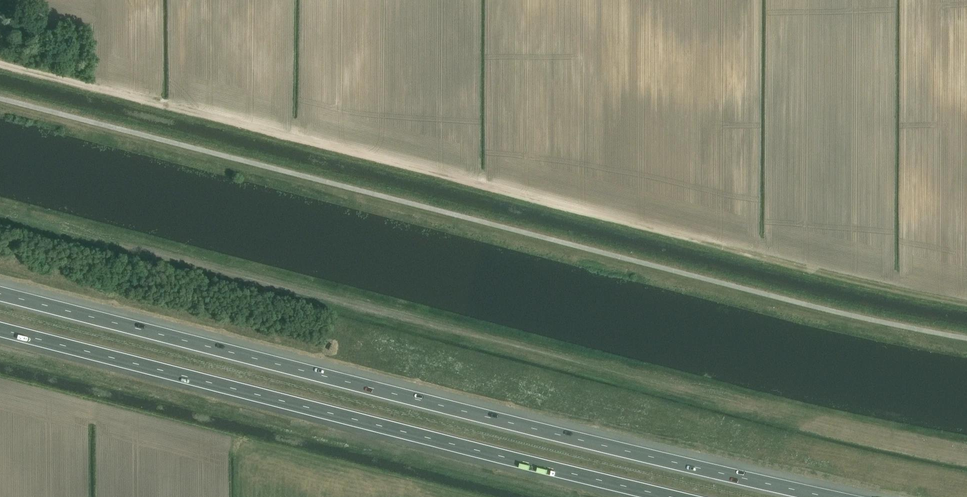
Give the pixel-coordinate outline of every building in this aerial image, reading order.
[(454,404),(455,396),(441,393),(439,401),(454,404)] [(457,397),(455,405),(471,408),(473,400),(457,397)] [(810,488),(812,481),(795,476),(793,483),(810,488)]
